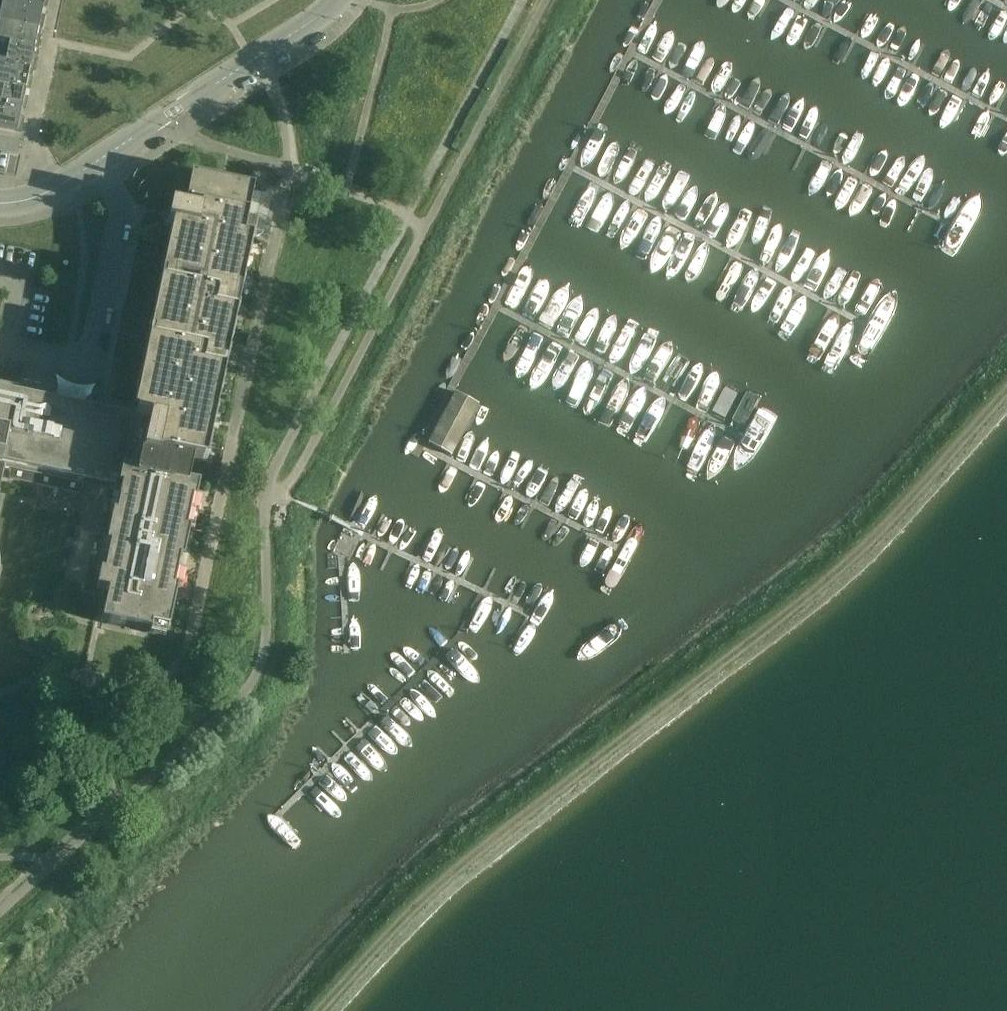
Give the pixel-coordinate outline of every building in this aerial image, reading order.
[(0,11),(0,21),(38,29),(38,30),(42,30),(45,16),(41,16),(42,9),(42,8),(3,0),(2,0),(0,11)] [(42,8),(42,9),(46,10),(48,0),(3,0),(42,8)] [(34,49),(34,50),(38,51),(40,37),(36,36),(38,30),(38,29),(0,21),(0,42),(34,49)] [(29,69),(29,70),(33,71),(36,57),(32,57),(34,50),(34,49),(0,42),(0,63),(29,69)] [(25,90),(29,91),(32,78),(28,77),(29,70),(29,69),(0,63),(0,84),(25,90)] [(21,110),(21,111),(25,112),(28,98),(23,97),(25,90),(0,84),(0,105),(21,110)] [(21,132),(24,119),(19,118),(21,111),(21,110),(0,105),(0,128),(21,132)] [(188,531),(185,530),(186,521),(190,502),(194,503),(198,486),(185,484),(190,461),(201,463),(248,238),(231,235),(234,222),(245,224),(252,192),(252,191),(191,178),(184,210),(170,206),(170,207),(166,224),(175,225),(135,415),(134,419),(94,410),(94,407),(69,401),(69,404),(25,395),(16,393),(0,390),(0,469),(13,471),(11,479),(78,493),(79,485),(106,491),(119,494),(117,502),(115,515),(111,515),(109,523),(104,546),(108,546),(102,574),(99,573),(97,578),(95,590),(106,593),(100,623),(102,623),(148,633),(149,627),(167,631),(175,589),(172,589),(178,561),(181,562),(188,531)] [(272,196),(252,192),(245,224),(234,222),(231,235),(248,238),(254,239),(264,233),(272,196)] [(451,459),(479,405),(456,393),(428,447),(451,459)]
